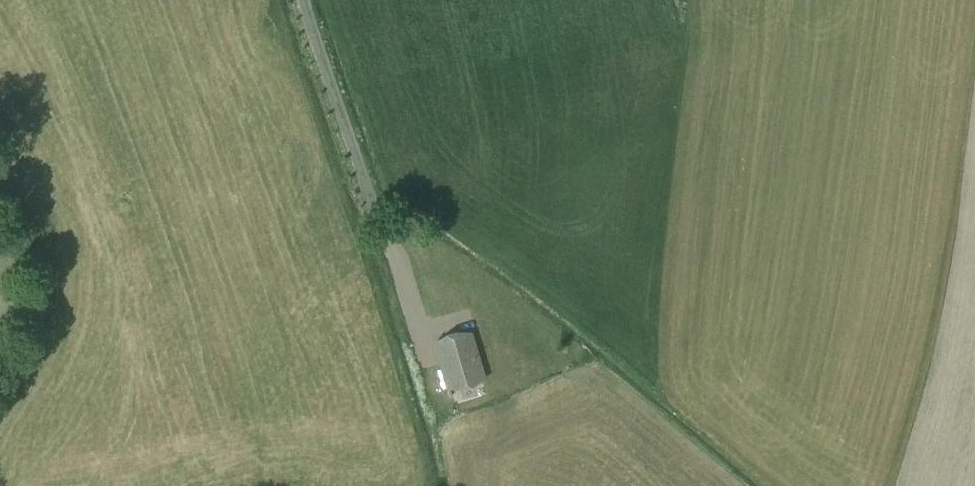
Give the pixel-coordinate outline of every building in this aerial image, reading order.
[(451,389),(481,380),(468,336),(438,345),(451,389)]
